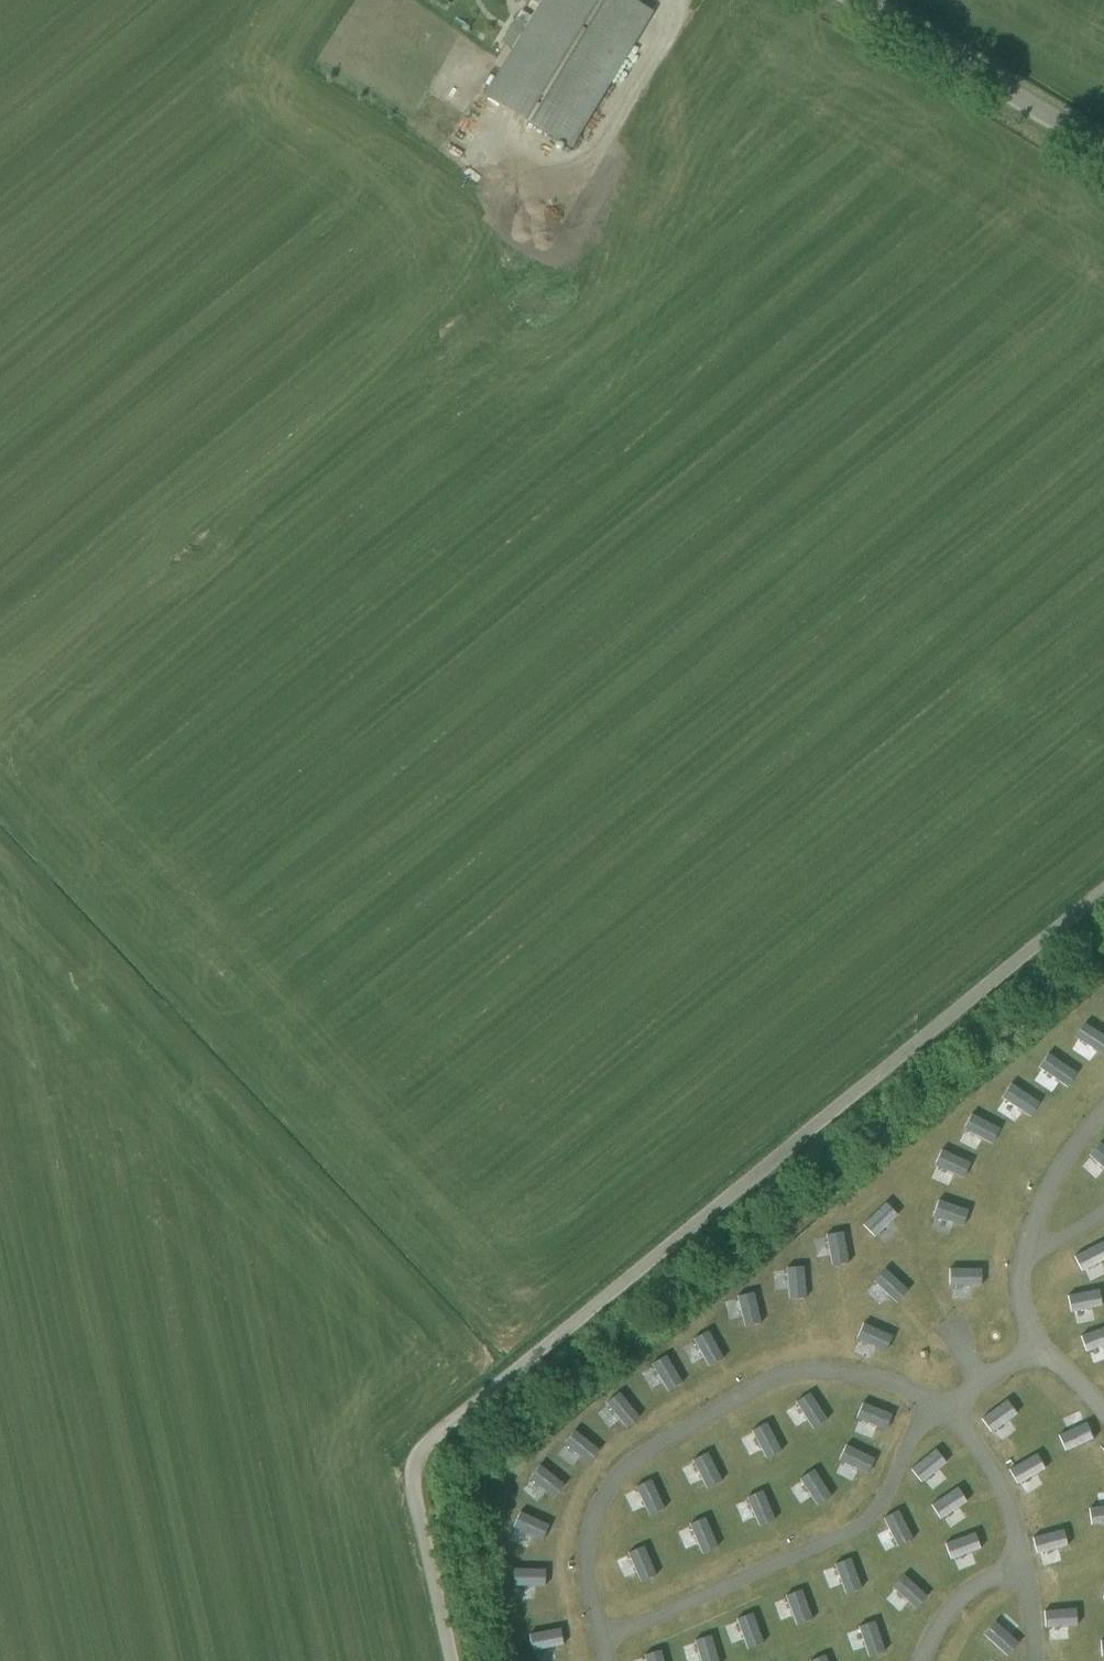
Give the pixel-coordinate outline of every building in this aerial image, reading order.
[(571,147),(652,12),(632,0),(544,0),(486,96),(571,147)]
